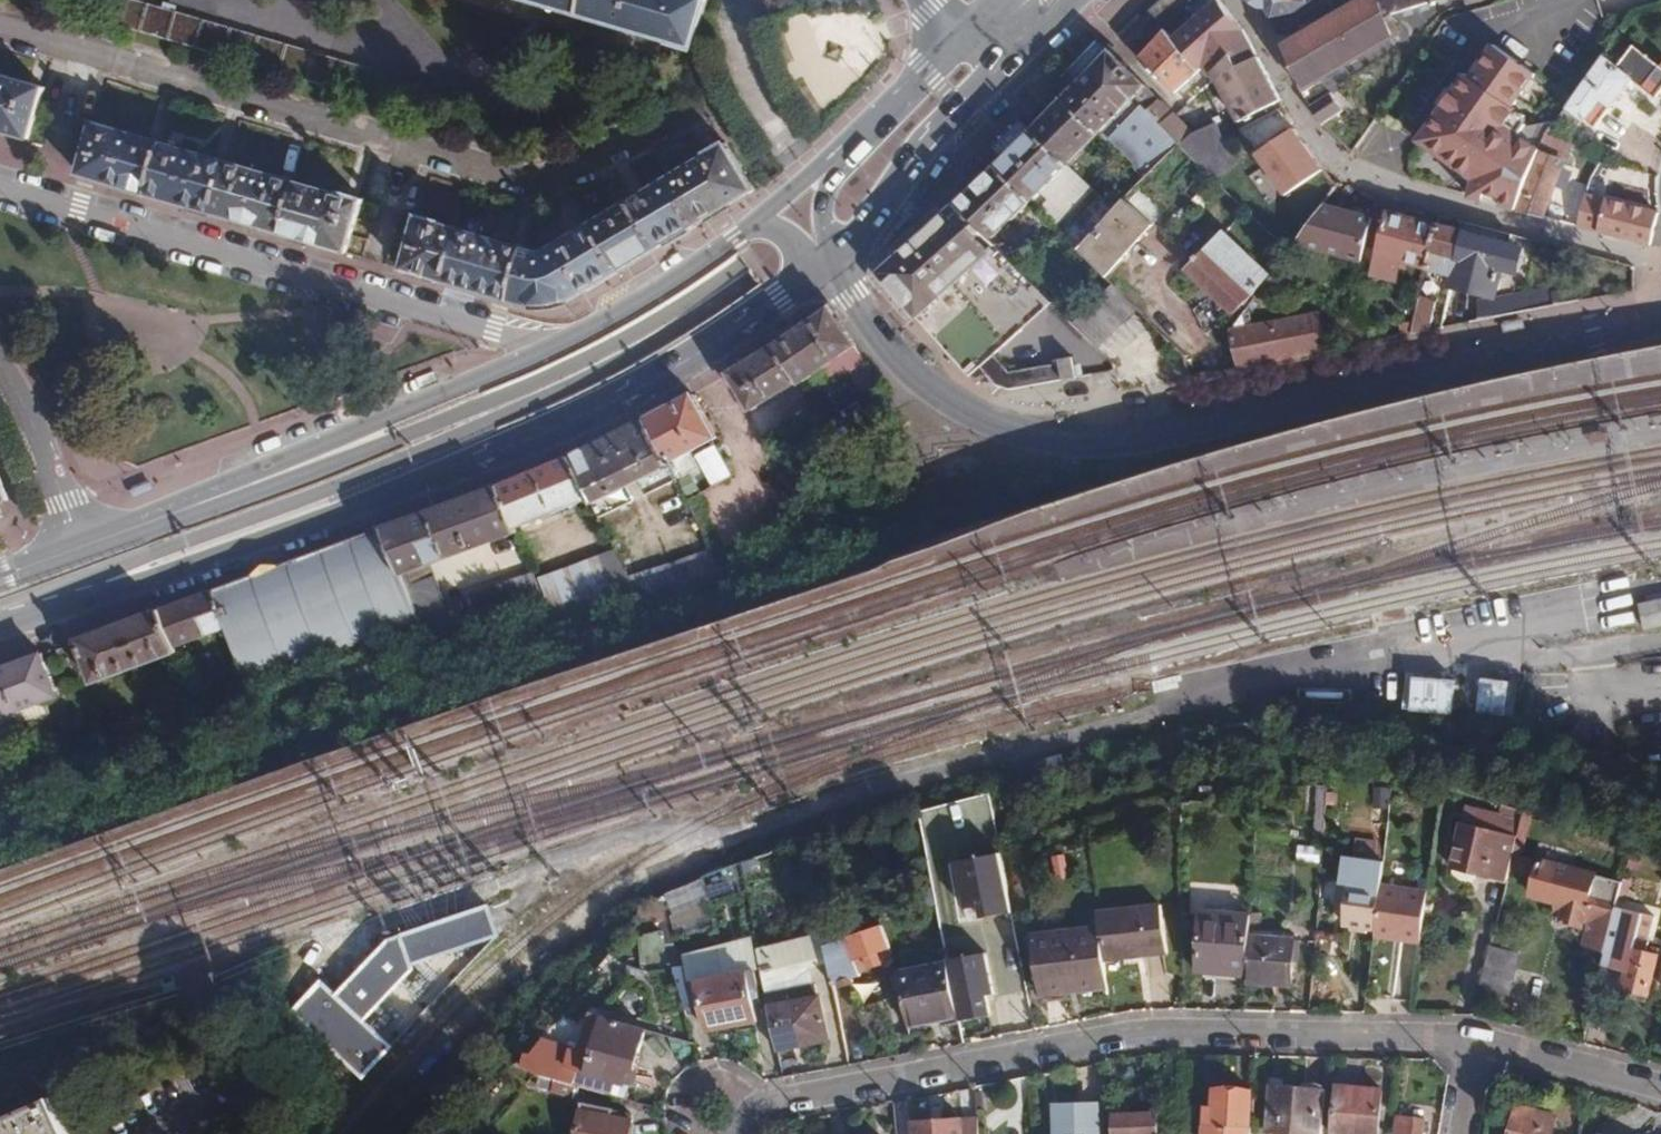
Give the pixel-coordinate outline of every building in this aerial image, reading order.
[(362,95),(369,68),(139,0),(117,0),(110,22),(191,46),(255,64),(325,84),(362,95)] [(671,42),(669,44),(691,50),(707,0),(527,0),(671,42)] [(1281,100),(1245,33),(1219,2),(1218,0),(1163,0),(1120,41),(1139,59),(1175,95),(1204,68),(1211,75),(1213,74),(1239,121),(1281,100)] [(1272,18),(1294,14),(1311,3),(1308,0),(1245,0),(1258,12),(1263,7),(1272,18)] [(1303,89),(1394,37),(1387,17),(1449,0),(1364,0),(1321,25),(1319,23),(1293,33),(1278,36),(1303,89)] [(1501,206),(1516,211),(1547,133),(1537,125),(1525,126),(1525,116),(1511,107),(1534,76),(1493,46),(1471,79),(1465,74),(1419,141),(1460,170),(1466,161),(1480,171),(1474,179),(1472,181),(1468,198),(1483,202),(1486,194),(1502,198),(1501,206)] [(1566,109),(1594,130),(1633,81),(1656,98),(1660,92),(1660,67),(1636,47),(1619,68),(1605,56),(1566,109)] [(1159,100),(1129,70),(1109,51),(1087,74),(1071,90),(1063,99),(1099,133),(1146,178),(1179,144),(1148,111),(1159,100)] [(31,139),(45,88),(0,74),(0,130),(31,139)] [(1312,105),(1322,127),(1341,113),(1330,95),(1312,105)] [(1068,165),(1099,133),(1063,99),(1047,115),(1032,129),(1068,165)] [(1179,144),(1219,184),(1239,163),(1225,145),(1218,122),(1195,133),(1164,100),(1161,102),(1159,100),(1148,111),(1179,144)] [(148,193),(162,141),(95,122),(86,155),(81,173),(116,184),(148,193)] [(1001,160),(996,166),(1032,202),(1080,250),(1114,210),(1068,165),(1032,129),(1014,147),(1001,160)] [(1309,129),(1271,154),(1301,198),(1338,173),(1309,129)] [(1516,211),(1543,218),(1573,141),(1552,129),(1547,133),(1516,211)] [(212,212),(226,160),(162,141),(148,193),(176,202),(212,212)] [(669,177),(697,225),(722,209),(754,191),(725,141),(704,154),(705,156),(669,177)] [(281,233),(296,180),(226,160),(212,212),(244,222),(281,233)] [(969,192),(956,204),(993,240),(1032,202),(996,166),(969,192)] [(1579,225),(1631,238),(1644,189),(1592,175),(1579,225)] [(629,201),(655,249),(678,235),(697,225),(669,177),(629,201)] [(312,242),(347,251),(363,197),(342,191),(341,194),(296,180),(281,233),(312,242)] [(1154,224),(1125,199),(1114,210),(1080,250),(1108,278),(1154,224)] [(589,225),(616,272),(642,256),(655,249),(629,201),(589,225)] [(1013,391),(1076,378),(1072,358),(1060,360),(1060,363),(1011,371),(996,354),(1054,304),(993,240),(956,204),(918,239),(878,275),(977,384),(980,382),(991,395),(1001,388),(1013,391)] [(1359,263),(1365,241),(1371,218),(1323,206),(1294,245),(1359,263)] [(1397,263),(1423,270),(1433,224),(1401,215),(1387,211),(1379,244),(1370,276),(1392,282),(1397,263)] [(421,273),(447,281),(461,230),(419,216),(403,268),(421,273)] [(1509,245),(1512,235),(1492,230),(1462,222),(1460,232),(1449,277),(1447,287),(1452,288),(1491,299),(1499,271),(1514,274),(1520,249),(1509,245)] [(1423,270),(1449,277),(1460,232),(1445,227),(1433,224),(1423,270)] [(525,249),(512,300),(530,306),(542,306),(566,302),(599,282),(616,272),(589,225),(540,252),(525,249)] [(458,284),(512,300),(525,249),(461,230),(447,281),(458,284)] [(1226,233),(1189,271),(1233,313),(1269,276),(1226,233)] [(1099,349),(1138,308),(1115,285),(1075,324),(1099,349)] [(1409,335),(1427,331),(1434,301),(1418,296),(1409,335)] [(1238,368),(1324,351),(1316,314),(1229,332),(1238,368)] [(800,386),(857,345),(840,320),(816,319),(801,329),(775,347),(798,383),(800,386)] [(798,383),(775,347),(741,368),(731,374),(742,394),(743,395),(751,410),(798,383)] [(645,418),(669,464),(671,463),(679,478),(698,467),(690,451),(717,437),(693,394),(671,405),(645,418)] [(590,496),(599,515),(630,500),(622,487),(635,481),(642,494),(674,479),(666,465),(669,464),(645,418),(612,435),(572,455),(590,496)] [(709,486),(730,475),(713,444),(692,455),(709,486)] [(514,528),(590,496),(572,455),(536,470),(498,485),(514,528)] [(0,475),(0,503),(9,500),(0,475)] [(401,574),(430,565),(515,532),(514,528),(498,485),(435,509),(383,529),(401,574)] [(245,673),(250,687),(420,625),(421,628),(451,621),(430,565),(401,574),(383,529),(215,591),(229,627),(245,673)] [(613,598),(595,555),(536,579),(549,611),(601,604),(613,598)] [(643,574),(655,598),(678,591),(668,567),(643,574)] [(478,623),(545,610),(531,572),(469,595),(478,623)] [(174,646),(229,627),(215,591),(186,601),(161,610),(174,646)] [(94,681),(175,651),(174,646),(161,610),(121,625),(79,641),(94,681)] [(20,718),(21,723),(49,713),(45,701),(58,696),(42,655),(11,666),(0,670),(0,725),(20,718)] [(1510,714),(1511,681),(1481,679),(1479,713),(1510,714)] [(1317,838),(1329,838),(1333,786),(1323,785),(1317,838)] [(1529,809),(1526,808),(1509,803),(1506,814),(1469,805),(1456,857),(1478,864),(1476,871),(1511,880),(1513,869),(1518,850),(1529,809)] [(1300,861),(1326,862),(1327,848),(1301,845),(1300,861)] [(1527,853),(1518,850),(1513,869),(1538,876),(1533,896),(1559,903),(1555,918),(1584,927),(1586,920),(1593,921),(1589,936),(1611,942),(1620,906),(1626,880),(1527,853)] [(1377,932),(1384,882),(1386,864),(1354,860),(1350,889),(1342,888),(1341,902),(1349,903),(1348,910),(1347,924),(1356,925),(1356,929),(1377,932)] [(706,892),(745,877),(742,862),(702,878),(706,892)] [(1008,924),(1006,913),(999,872),(967,879),(969,891),(965,892),(970,920),(982,917),(984,928),(1008,924)] [(1423,940),(1430,889),(1384,882),(1377,932),(1376,934),(1392,936),(1394,933),(1404,933),(1404,938),(1423,940)] [(502,934),(490,899),(403,929),(389,934),(339,991),(324,977),(289,1017),(364,1083),(395,1048),(363,1020),(414,963),(502,934)] [(1101,912),(1102,925),(1107,961),(1169,953),(1163,903),(1101,912)] [(1618,969),(1628,972),(1624,988),(1652,995),(1660,953),(1660,948),(1651,944),(1657,915),(1620,906),(1611,942),(1610,946),(1623,949),(1618,969)] [(1249,976),(1252,937),(1253,914),(1205,910),(1200,972),(1249,976)] [(1500,917),(1481,987),(1509,994),(1528,925),(1500,917)] [(1044,995),(1110,987),(1107,961),(1102,925),(1036,933),(1044,995)] [(882,952),(893,948),(884,926),(827,946),(835,984),(843,982),(844,986),(857,982),(855,978),(863,975),(862,971),(873,967),(870,957),(882,952)] [(771,1005),(780,1051),(833,1041),(823,993),(837,990),(835,984),(827,946),(825,935),(761,952),(771,1005)] [(1249,976),(1249,984),(1293,987),(1296,940),(1252,937),(1249,976)] [(724,976),(735,1025),(760,1019),(755,998),(761,996),(749,944),(718,951),(724,976)] [(710,1031),(735,1025),(724,976),(718,951),(688,957),(699,1004),(704,1003),(710,1031)] [(910,1027),(960,1017),(949,961),(899,970),(910,1027)] [(555,1049),(537,1072),(545,1075),(583,1085),(613,1094),(616,1081),(628,1084),(632,1071),(637,1072),(650,1029),(599,1014),(588,1051),(578,1049),(576,1055),(555,1049)] [(527,1069),(537,1072),(555,1049),(543,1046),(536,1053),(531,1053),(527,1069)] [(579,1097),(583,1085),(545,1075),(542,1087),(579,1097)] [(1326,1089),(1270,1085),(1266,1133),(1270,1133),(1323,1133),(1326,1089)] [(1382,1090),(1338,1086),(1334,1133),(1378,1133),(1382,1090)] [(1252,1127),(1249,1127),(1251,1090),(1210,1088),(1210,1107),(1206,1107),(1205,1124),(1202,1128),(1202,1133),(1251,1133),(1252,1127)] [(0,1122),(0,1133),(70,1133),(54,1098),(0,1122)] [(637,1113),(585,1103),(579,1133),(633,1133),(637,1113)] [(1058,1133),(1099,1133),(1098,1104),(1057,1105),(1058,1133)] [(1556,1114),(1518,1104),(1510,1133),(1551,1133),(1556,1114)] [(1112,1114),(1112,1133),(1159,1133),(1159,1112),(1112,1114)] [(1424,1119),(1399,1115),(1396,1133),(1422,1133),(1424,1119)] [(978,1119),(913,1123),(914,1133),(979,1133),(978,1119)]
